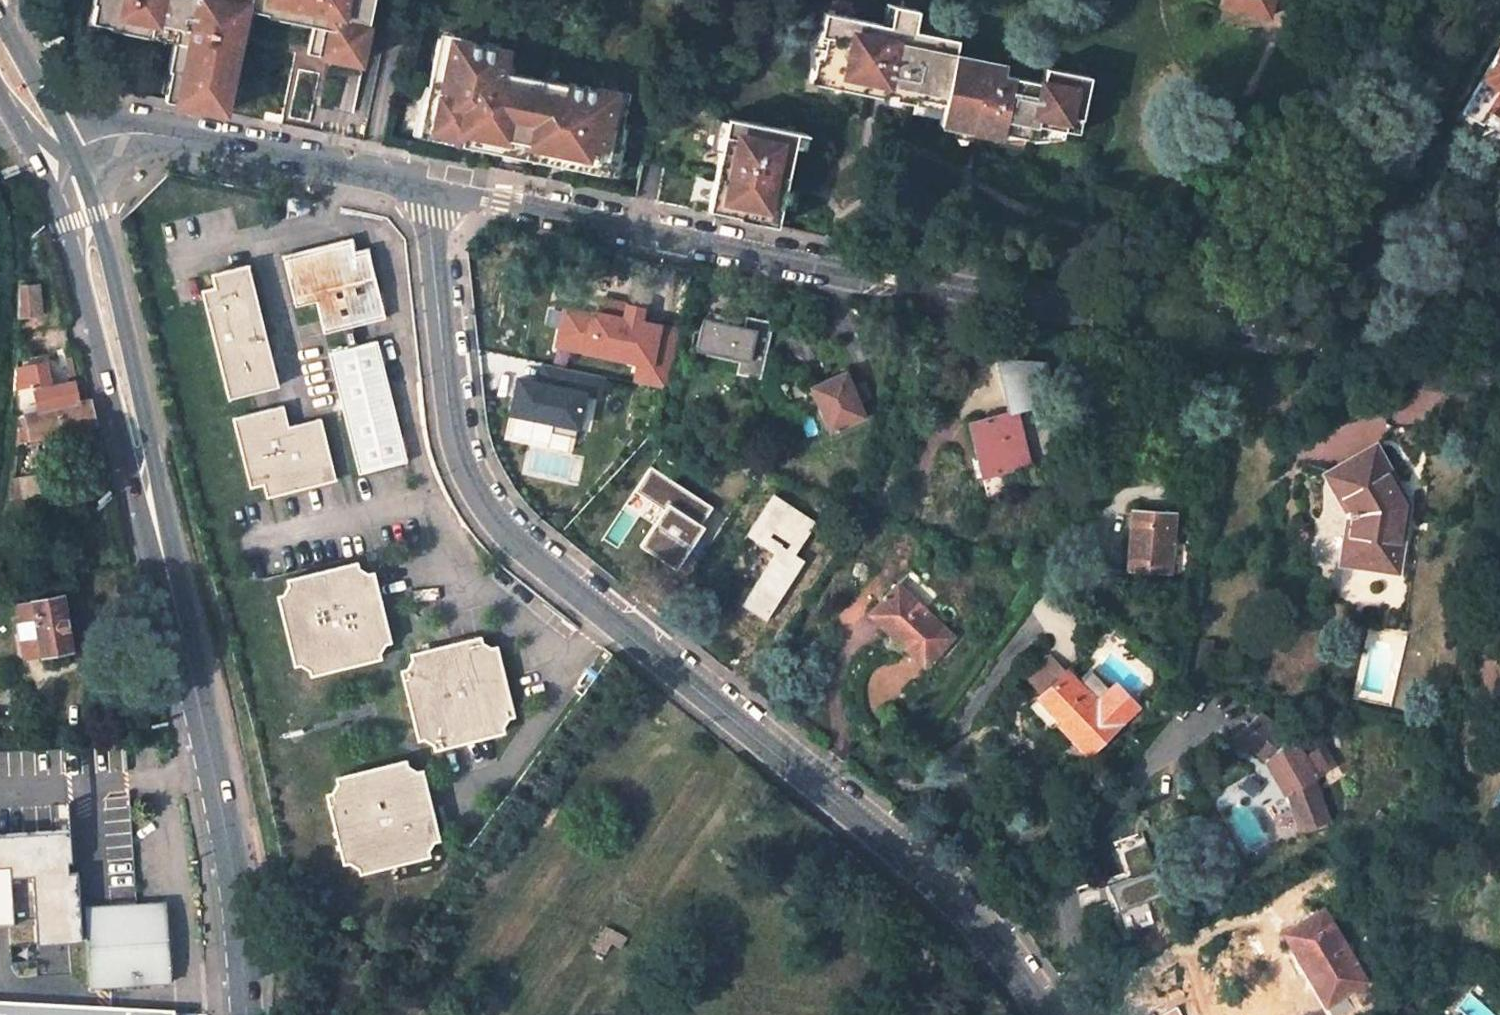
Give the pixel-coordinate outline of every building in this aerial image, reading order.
[(156,98),(216,110),(222,82),(226,82),(235,40),(229,39),(234,16),(228,15),(230,6),(241,9),(260,13),(261,7),(272,9),(270,18),(292,22),(296,0),(87,0),(83,22),(102,26),(103,20),(113,22),(111,31),(142,37),(144,28),(153,30),(153,33),(166,36),(165,42),(159,70),(166,71),(163,81),(160,81),(156,98)] [(303,25),(299,45),(333,51),(332,58),(351,61),(363,0),(296,0),(292,22),(303,25)] [(1220,3),(1269,16),(1273,0),(1221,0),(1220,3)] [(241,9),(230,6),(228,15),(234,16),(229,39),(235,40),(241,9)] [(888,100),(909,103),(910,92),(930,96),(930,100),(942,102),(939,129),(954,131),(955,127),(970,130),(969,136),(1000,141),(1001,132),(1017,134),(1017,140),(1031,142),(1033,123),(1077,130),(1088,73),(1036,63),(1034,78),(995,71),(996,64),(945,55),(948,37),(904,31),(907,9),(883,6),(880,27),(814,16),(811,38),(818,39),(814,63),(807,62),(804,87),(879,99),(880,94),(888,95),(888,100)] [(144,28),(142,37),(165,42),(166,36),(153,33),(153,30),(144,28)] [(494,53),(438,41),(417,139),(461,148),(467,149),(468,147),(486,151),(488,143),(548,156),(546,166),(553,168),(571,89),(490,73),(494,53)] [(333,51),(299,45),(298,52),(332,58),(333,51)] [(1470,95),(1471,95),(1480,100),(1489,106),(1499,113),(1499,46),(1470,95)] [(621,130),(627,101),(571,89),(553,168),(577,173),(611,180),(618,146),(612,145),(616,129),(621,130)] [(1461,108),(1481,120),(1489,106),(1480,100),(1471,95),(1470,95),(1461,108)] [(777,226),(796,132),(726,118),(708,209),(727,212),(742,215),(743,207),(755,210),(753,221),(777,226)] [(621,130),(616,129),(612,145),(618,146),(621,130)] [(350,240),(282,257),(294,306),(315,301),(324,334),(385,318),(367,250),(354,253),(350,240)] [(278,386),(247,265),(212,274),(216,288),(203,291),(230,399),(278,386)] [(38,286),(20,287),(19,316),(40,314),(38,286)] [(565,304),(556,346),(637,364),(633,381),(666,388),(679,329),(641,321),(644,309),(626,305),(623,317),(565,304)] [(737,375),(760,380),(761,378),(772,323),(747,317),(745,326),(735,324),(732,320),(715,313),(712,319),(702,317),(695,350),(740,360),(737,375)] [(406,462),(376,340),(328,352),(359,473),(406,462)] [(51,386),(45,361),(16,368),(14,389),(33,385),(37,404),(39,410),(77,402),(73,381),(51,386)] [(1052,459),(1038,406),(1055,402),(1045,363),(1009,373),(1017,409),(974,421),(983,455),(977,457),(982,477),(1013,469),(1052,459)] [(552,433),(575,438),(577,430),(585,394),(600,397),(604,377),(545,364),(541,383),(518,379),(510,414),(553,423),(553,425),(554,425),(552,433)] [(845,372),(811,386),(829,431),(863,416),(845,372)] [(18,415),(15,441),(95,425),(89,399),(77,402),(39,410),(25,413),(18,415)] [(37,404),(24,407),(25,413),(39,410),(37,404)] [(282,406),(233,418),(250,486),(264,483),(268,494),(335,478),(321,419),(288,427),(282,406)] [(96,432),(80,436),(82,447),(100,444),(96,432)] [(1374,450),(1329,475),(1352,517),(1345,561),(1395,568),(1404,504),(1374,450)] [(715,508),(649,466),(634,489),(664,508),(639,548),(675,571),(715,508)] [(1016,481),(1013,469),(982,477),(988,501),(1003,498),(1004,492),(1005,488),(1012,482),(1016,481)] [(35,486),(33,475),(11,479),(9,501),(37,494),(35,486)] [(817,523),(773,494),(746,535),(775,554),(741,606),(765,621),(805,561),(796,555),(817,523)] [(1174,513),(1131,509),(1127,569),(1175,573),(1177,543),(1172,542),(1174,513)] [(355,562),(287,580),(289,585),(282,595),(278,596),(295,664),(299,663),(311,669),(312,673),(378,657),(377,652),(383,642),(388,641),(372,574),(367,574),(357,568),(355,562)] [(910,570),(897,584),(869,613),(925,666),(952,637),(927,612),(941,597),(910,570)] [(61,595),(30,600),(31,602),(35,626),(39,654),(70,649),(67,629),(65,617),(61,595)] [(31,602),(22,604),(26,627),(35,626),(31,602)] [(73,628),(71,616),(65,617),(67,629),(73,628)] [(19,629),(24,656),(39,654),(35,626),(26,627),(19,629)] [(476,639),(410,656),(411,659),(403,671),(399,672),(415,740),(420,738),(432,744),(433,748),(498,733),(498,730),(506,718),(509,718),(494,650),(489,651),(477,644),(476,639)] [(1137,707),(1095,667),(1082,681),(1051,651),(1015,688),(1031,705),(1020,715),(1044,738),(1056,725),(1067,735),(1069,733),(1091,754),(1137,707)] [(1296,742),(1260,714),(1236,734),(1232,737),(1246,749),(1249,746),(1266,759),(1265,760),(1284,793),(1287,792),(1302,831),(1329,821),(1327,818),(1333,816),(1329,805),(1324,807),(1312,777),(1327,769),(1315,748),(1303,756),(1296,742)] [(402,761),(334,777),(335,782),(328,793),(325,793),(340,862),(345,861),(355,867),(357,873),(425,856),(423,851),(430,840),(434,840),(418,771),(413,773),(403,767),(402,761)] [(0,835),(0,927),(14,926),(11,877),(32,876),(35,924),(41,924),(42,944),(77,942),(72,872),(68,872),(68,862),(72,862),(70,830),(0,835)] [(1110,885),(1128,934),(1156,924),(1147,900),(1164,894),(1146,846),(1125,854),(1134,876),(1110,885)] [(167,903),(84,909),(90,988),(171,982),(167,903)] [(1366,981),(1323,909),(1312,915),(1283,932),(1293,948),(1301,944),(1320,975),(1311,981),(1326,1005),(1366,981)] [(627,939),(605,927),(592,950),(605,956),(611,945),(621,950),(627,939)]
